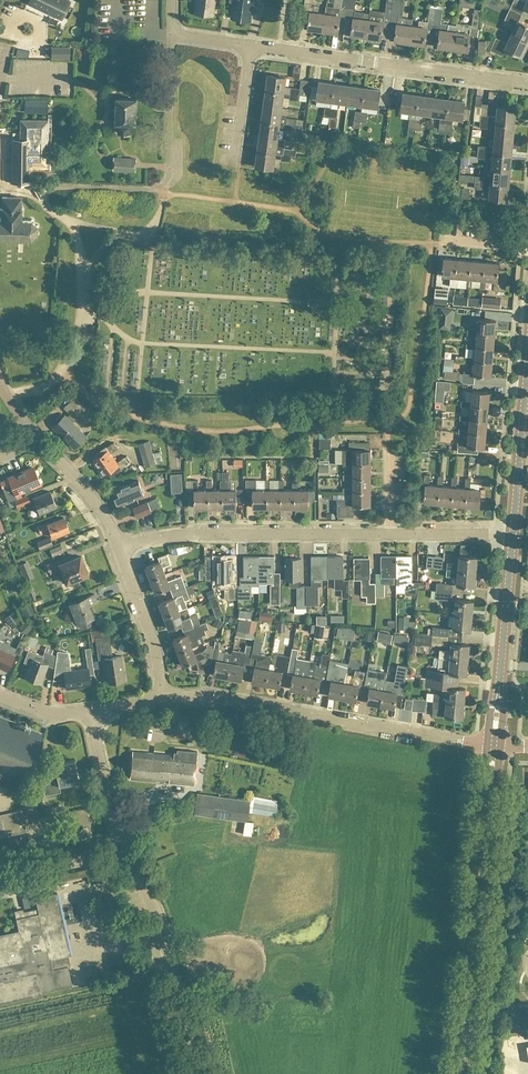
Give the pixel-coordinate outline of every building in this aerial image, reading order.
[(27,3),(35,7),(36,6),(42,8),(41,10),(61,19),(69,3),(63,0),(28,0),(27,3)] [(194,14),(213,16),(215,0),(196,0),(194,14)] [(230,1),(233,2),(231,19),(250,21),(253,0),(230,0),(230,1)] [(526,4),(518,0),(514,0),(510,9),(522,15),(525,9),(527,11),(527,0),(526,4)] [(375,21),(369,21),(366,37),(381,40),(384,23),(390,23),(393,3),(386,2),(384,17),(376,16),(375,21)] [(393,3),(390,23),(397,24),(395,41),(410,43),(412,26),(413,20),(402,18),(403,13),(398,12),(400,4),(393,3)] [(308,29),(323,31),(325,15),(318,14),(319,7),(311,6),(308,29)] [(325,15),(323,31),(338,34),(340,17),(341,9),(326,7),(325,15)] [(418,27),(412,26),(410,43),(425,46),(428,23),(435,24),(437,9),(430,8),(428,23),(419,22),(418,27)] [(438,47),(453,49),(456,26),(441,24),(443,10),(437,9),(435,24),(441,25),(438,47)] [(527,44),(527,43),(527,26),(519,21),(522,15),(510,9),(504,21),(516,26),(511,36),(527,44)] [(359,37),(366,37),(369,21),(369,14),(354,12),(351,35),(352,36),(352,37),(352,38),(358,39),(359,38),(359,37)] [(457,23),(456,26),(453,49),(468,51),(471,30),(478,30),(480,15),(473,14),(472,26),(457,23)] [(521,58),(527,44),(511,36),(507,45),(496,39),(490,51),(502,56),(505,50),(521,58)] [(69,59),(69,49),(51,48),(51,58),(69,59)] [(266,91),(283,93),(285,78),(269,75),(266,91)] [(291,88),(290,94),(299,95),(307,96),(309,81),(301,80),(300,89),(291,88)] [(317,99),(332,101),(334,84),(319,82),(317,99)] [(332,101),(347,103),(350,86),(334,84),(332,101)] [(347,103),(363,105),(365,88),(350,86),(347,103)] [(365,88),(363,105),(378,107),(381,90),(365,88)] [(281,108),(283,93),(266,91),(264,106),(281,108)] [(408,129),(414,130),(415,120),(416,113),(418,95),(403,93),(402,102),(400,111),(410,112),(408,129)] [(416,113),(431,115),(434,98),(418,95),(416,113)] [(136,125),(137,99),(117,98),(115,124),(119,124),(119,133),(130,134),(131,125),(136,125)] [(438,134),(444,134),(449,100),(434,98),(431,115),(441,116),(438,134)] [(464,102),(449,100),(444,134),(451,135),(453,118),(462,119),(464,102)] [(280,118),(281,108),(264,106),(262,121),(279,123),(295,126),(296,120),(280,118)] [(465,109),(467,119),(474,118),(473,108),(465,109)] [(481,122),(491,123),(496,123),(513,125),(515,109),(498,108),(497,117),(482,115),(481,122)] [(354,122),(353,129),(359,130),(360,123),(362,113),(355,112),(354,122)] [(19,140),(11,140),(10,183),(17,183),(17,186),(23,186),(23,183),(30,184),(30,157),(46,157),(47,121),(20,120),(19,140)] [(295,126),(279,123),(262,121),(260,136),(277,138),(278,129),(295,131),(295,126)] [(512,140),(513,125),(496,123),(495,138),(512,140)] [(258,151),(275,154),(281,155),(291,156),(292,150),(283,149),(284,140),(277,139),(277,138),(260,136),(258,151)] [(512,140),(495,138),(493,154),(510,155),(512,140)] [(273,169),(275,154),(258,151),(256,167),(273,169)] [(493,154),(488,153),(478,152),(478,158),(493,160),(492,169),(509,170),(510,155),(493,154)] [(135,172),(136,159),(113,158),(113,170),(135,172)] [(509,170),(492,169),(490,184),(508,186),(509,170)] [(506,201),(508,186),(490,184),(489,200),(506,201)] [(1,199),(1,209),(0,209),(0,239),(29,240),(35,236),(35,228),(28,222),(20,221),(20,199),(1,199)] [(443,259),(441,277),(450,278),(449,287),(457,288),(457,287),(458,278),(456,278),(457,260),(443,259)] [(471,279),(469,279),(471,261),(457,260),(456,278),(458,278),(466,279),(465,289),(470,289),(471,279)] [(469,279),(471,279),(480,280),(479,290),(484,290),(485,281),(483,281),(485,263),(471,261),(469,279)] [(494,282),(493,291),(505,292),(507,271),(498,270),(499,264),(485,263),(483,281),(485,281),(494,282)] [(452,305),(467,306),(468,297),(453,296),(452,305)] [(448,299),(435,298),(434,306),(447,308),(448,299)] [(482,299),(481,308),(499,309),(500,301),(482,299)] [(449,330),(450,320),(452,310),(441,309),(439,319),(438,329),(449,330)] [(477,336),(477,334),(495,335),(496,321),(478,320),(477,331),(467,330),(467,335),(477,336)] [(493,349),(495,335),(477,334),(477,336),(476,345),(466,344),(466,349),(475,350),(476,348),(493,349)] [(476,348),(475,350),(475,358),(465,357),(464,363),(474,363),(474,361),(492,363),(493,349),(476,348)] [(444,359),(443,371),(453,372),(454,360),(444,359)] [(491,377),(492,363),(474,361),(474,363),(473,372),(464,371),(463,376),(474,377),(474,375),(491,377)] [(459,380),(459,373),(444,371),(443,379),(459,380)] [(436,382),(435,403),(439,403),(443,404),(444,392),(445,383),(436,382)] [(470,406),(488,407),(489,393),(472,392),(471,403),(461,402),(461,407),(470,408),(470,406)] [(75,448),(86,437),(71,422),(85,408),(74,398),(64,409),(69,414),(66,418),(65,416),(54,427),(75,448)] [(487,421),(488,407),(470,406),(470,408),(469,416),(460,416),(459,421),(469,422),(469,419),(487,421)] [(468,433),(486,435),(487,421),(469,419),(469,422),(468,430),(458,429),(458,434),(468,435),(468,433)] [(484,449),(486,435),(468,433),(468,435),(467,444),(457,443),(457,448),(458,448),(467,449),(467,447),(484,449)] [(149,441),(138,445),(141,457),(153,454),(149,441)] [(331,441),(319,441),(319,450),(331,450),(331,441)] [(93,461),(98,469),(114,458),(110,454),(118,449),(114,443),(106,448),(96,455),(98,458),(93,461)] [(353,465),(371,465),(371,451),(365,451),(365,444),(350,444),(350,451),(343,451),(343,467),(353,467),(353,465)] [(153,454),(141,457),(144,468),(163,463),(159,452),(153,454)] [(114,458),(98,469),(104,477),(109,474),(111,476),(121,469),(128,464),(130,462),(127,456),(124,458),(117,463),(114,458)] [(319,473),(330,473),(329,465),(319,465),(319,473)] [(353,477),(371,477),(371,465),(353,465),(353,467),(353,475),(343,475),(343,480),(353,480),(353,477)] [(16,499),(15,496),(41,485),(34,469),(31,468),(7,478),(7,479),(0,482),(0,483),(8,502),(16,499)] [(228,481),(229,481),(229,473),(222,473),(222,481),(220,481),(220,491),(222,491),(222,509),(236,509),(236,503),(243,503),(243,490),(236,490),(236,491),(228,491),(228,481)] [(171,484),(182,483),(182,475),(171,475),(171,484)] [(439,486),(437,486),(429,486),(430,476),(424,475),(424,486),(425,486),(424,503),(438,504),(439,486)] [(353,492),(371,492),(371,477),(353,477),(353,480),(353,489),(343,489),(343,494),(353,494),(353,492)] [(453,488),(451,488),(442,487),(443,477),(438,477),(437,486),(439,486),(438,504),(451,506),(453,488)] [(467,489),(465,489),(456,488),(457,478),(452,478),(451,488),(453,488),(451,506),(465,507),(467,489)] [(466,479),(465,489),(467,489),(465,507),(479,508),(481,490),(470,489),(471,480),(466,479)] [(144,496),(138,481),(115,491),(116,495),(114,496),(118,506),(144,496)] [(206,491),(198,491),(198,481),(193,481),(193,491),(194,491),(194,509),(208,509),(208,491),(206,491)] [(208,509),(222,509),(222,491),(220,491),(211,491),(211,481),(206,481),(206,491),(208,491),(208,509)] [(267,491),(265,491),(256,491),(256,481),(246,481),(246,503),(253,503),(253,509),(267,509),(267,491)] [(265,481),(265,491),(267,491),(267,509),(281,509),(280,491),(278,491),(270,491),(270,481),(265,481)] [(281,509),(294,508),(294,491),(292,491),(284,491),(284,481),(278,481),(278,491),(280,491),(281,509)] [(294,491),(294,508),(308,508),(308,491),(297,491),(297,481),(292,481),(292,491),(294,491)] [(34,507),(36,506),(39,515),(56,508),(50,492),(31,500),(34,507)] [(353,492),(353,494),(353,500),(337,500),(337,517),(353,517),(353,506),(371,506),(371,492),(353,492)] [(17,508),(30,503),(27,496),(14,501),(17,508)] [(151,511),(159,508),(156,499),(147,502),(133,508),(137,519),(152,513),(151,511)] [(49,530),(52,538),(69,531),(63,518),(48,525),(47,523),(37,527),(40,534),(49,530)] [(0,533),(0,536),(3,544),(9,541),(6,531),(0,533)] [(52,545),(49,537),(37,542),(40,550),(52,545)] [(61,546),(50,551),(53,557),(64,552),(61,546)] [(146,567),(151,580),(165,575),(163,568),(171,565),(167,555),(158,558),(159,562),(146,567)] [(74,560),(72,556),(47,566),(50,574),(61,569),(66,584),(69,583),(70,586),(78,583),(76,580),(86,576),(82,564),(84,564),(81,557),(79,558),(79,557),(74,560)] [(238,586),(238,599),(251,599),(251,593),(251,586),(255,586),(259,586),(259,584),(259,557),(244,557),(244,572),(243,572),(243,573),(244,573),(244,578),(240,578),(240,586),(238,586)] [(274,557),(259,557),(259,584),(267,584),(274,584),(274,579),(274,557)] [(312,587),(306,587),(306,606),(318,606),(318,587),(321,587),(321,580),(327,580),(327,579),(327,557),(312,557),(312,587)] [(343,557),(327,557),(327,579),(334,579),(334,590),(341,590),(341,599),(348,599),(348,583),(342,583),(343,579),(343,557)] [(375,584),(375,597),(385,597),(384,585),(396,585),(396,557),(381,557),(381,572),(381,574),(381,584),(375,584)] [(418,583),(412,583),(412,573),(412,571),(412,557),(396,557),(396,585),(406,585),(406,596),(418,596),(418,583)] [(434,557),(433,569),(442,570),(443,558),(434,557)] [(447,564),(446,570),(476,573),(477,558),(460,557),(459,565),(447,564)] [(354,580),(361,580),(361,597),(366,597),(366,604),(375,604),(375,597),(375,584),(375,583),(370,583),(370,559),(354,559),(354,564),(354,566),(354,580)] [(232,560),(216,560),(217,583),(232,583),(232,581),(232,560)] [(300,580),(301,580),(301,560),(285,560),(285,580),(290,580),(290,588),(296,588),(296,607),(294,607),(294,614),(306,614),(306,606),(306,587),(300,587),(300,580)] [(458,578),(457,586),(474,588),(476,573),(446,570),(446,577),(458,578)] [(170,588),(172,593),(185,588),(181,577),(168,582),(165,575),(151,580),(156,593),(170,588)] [(437,584),(436,592),(452,593),(453,585),(437,584)] [(238,586),(229,586),(229,591),(225,591),(225,600),(238,599),(238,586)] [(280,605),(280,586),(271,586),(270,605),(280,605)] [(189,599),(185,588),(172,593),(174,599),(160,604),(165,617),(179,612),(176,604),(189,599)] [(452,593),(436,592),(435,599),(452,601),(452,593)] [(77,624),(79,624),(81,628),(83,629),(90,626),(91,624),(89,620),(93,618),(88,606),(97,602),(94,595),(69,604),(77,624)] [(455,616),(455,615),(472,617),(473,602),(456,600),(455,609),(449,608),(448,615),(455,616)] [(31,605),(19,609),(22,617),(25,616),(25,617),(34,614),(31,605)] [(183,625),(185,630),(200,624),(196,613),(190,615),(187,608),(179,612),(165,617),(169,630),(183,625)] [(14,613),(5,620),(11,628),(20,621),(14,613)] [(455,615),(455,616),(453,630),(470,631),(470,630),(472,630),(473,629),(473,624),(472,623),(471,623),(472,617),(455,615)] [(239,618),(237,630),(255,634),(258,622),(239,618)] [(410,618),(398,618),(398,630),(409,631),(410,618)] [(33,628),(25,621),(18,628),(26,635),(33,628)] [(206,622),(200,624),(185,630),(187,635),(173,640),(178,653),(192,648),(197,647),(194,639),(204,635),(203,631),(208,629),(206,622)] [(322,637),(323,627),(316,626),(314,635),(322,637)] [(433,628),(432,635),(448,637),(449,629),(433,628)] [(393,643),(393,634),(379,635),(379,644),(393,643)] [(448,637),(432,635),(414,634),(413,645),(431,646),(431,645),(447,646),(448,637)] [(103,659),(112,658),(109,636),(95,638),(98,661),(103,660),(103,659)] [(252,655),(249,668),(255,668),(252,682),(252,683),(266,685),(268,670),(270,670),(271,664),(272,659),(264,657),(264,656),(260,655),(263,642),(254,640),(252,653),(251,655),(252,655)] [(20,656),(26,644),(20,641),(16,649),(14,653),(15,654),(20,656)] [(7,671),(15,654),(14,653),(16,649),(0,642),(0,668),(7,671)] [(439,658),(468,660),(468,654),(470,654),(471,653),(471,648),(470,647),(469,647),(469,646),(452,644),(451,652),(444,651),(443,652),(440,651),(439,658)] [(55,656),(51,655),(53,651),(45,648),(42,656),(28,651),(23,663),(29,665),(24,678),(40,684),(47,666),(53,666),(52,668),(53,668),(55,656)] [(192,648),(178,653),(183,666),(196,662),(210,664),(211,661),(213,649),(207,648),(203,652),(195,655),(192,648)] [(228,678),(232,655),(219,652),(219,650),(213,649),(211,661),(216,662),(214,676),(228,678)] [(304,692),(307,677),(310,661),(296,659),(298,650),(292,649),(291,657),(287,674),(293,675),(290,689),(304,692)] [(252,655),(251,655),(232,652),(232,655),(228,678),(241,681),(244,667),(249,668),(252,655)] [(66,689),(90,686),(88,669),(70,672),(68,655),(57,653),(55,669),(63,670),(66,689)] [(307,677),(304,692),(305,694),(309,695),(311,693),(318,694),(320,680),(326,681),(328,668),(329,660),(330,655),(323,654),(320,667),(316,666),(317,662),(310,661),(307,677)] [(270,670),(268,670),(266,685),(267,687),(272,688),(273,686),(279,687),(282,673),(287,674),(291,657),(278,655),(276,667),(277,667),(276,672),(270,670)] [(121,657),(112,658),(103,659),(103,660),(106,684),(124,681),(121,657)] [(429,671),(428,679),(444,680),(445,673),(449,673),(449,674),(466,675),(468,660),(439,658),(438,672),(429,671)] [(328,668),(326,681),(331,682),(329,696),(342,699),(345,684),(347,675),(349,665),(338,663),(339,662),(329,660),(328,668)] [(384,691),(383,691),(381,706),(394,708),(397,694),(402,695),(407,667),(398,665),(394,682),(386,680),(384,691)] [(367,703),(381,706),(383,691),(384,691),(386,680),(387,675),(375,672),(375,671),(367,670),(367,673),(364,688),(370,689),(367,703)] [(364,688),(367,673),(355,671),(354,677),(347,675),(345,684),(342,699),(343,699),(343,701),(348,702),(349,700),(356,701),(359,687),(364,688)] [(444,688),(444,680),(428,679),(427,687),(444,688)] [(434,694),(434,701),(464,704),(465,689),(448,688),(447,696),(434,694)] [(412,711),(412,712),(426,713),(427,701),(413,699),(412,703),(405,702),(404,710),(412,711)] [(464,704),(434,701),(433,709),(446,710),(445,717),(463,719),(464,704)] [(10,789),(16,792),(39,733),(0,717),(0,791),(10,789)] [(258,740),(259,733),(233,729),(232,736),(258,740)] [(229,740),(231,733),(218,730),(216,737),(229,740)] [(174,756),(164,755),(162,783),(194,786),(197,752),(177,751),(177,753),(174,753),(174,756)] [(129,780),(162,783),(164,755),(132,752),(129,780)] [(40,775),(44,796),(60,793),(59,787),(79,783),(74,761),(46,766),(47,773),(40,775)] [(1,858),(24,853),(19,832),(26,830),(21,809),(14,810),(12,801),(10,789),(0,791),(0,852),(1,858)] [(196,794),(193,815),(226,819),(229,798),(196,794)] [(253,800),(251,812),(269,815),(271,804),(253,800)] [(85,869),(89,884),(103,881),(99,866),(85,869)] [(71,955),(70,955),(69,955),(56,894),(57,894),(57,893),(36,898),(38,909),(15,914),(19,931),(0,936),(0,1003),(41,994),(41,995),(42,995),(41,992),(71,985),(71,986),(72,986),(65,956),(71,955)]
